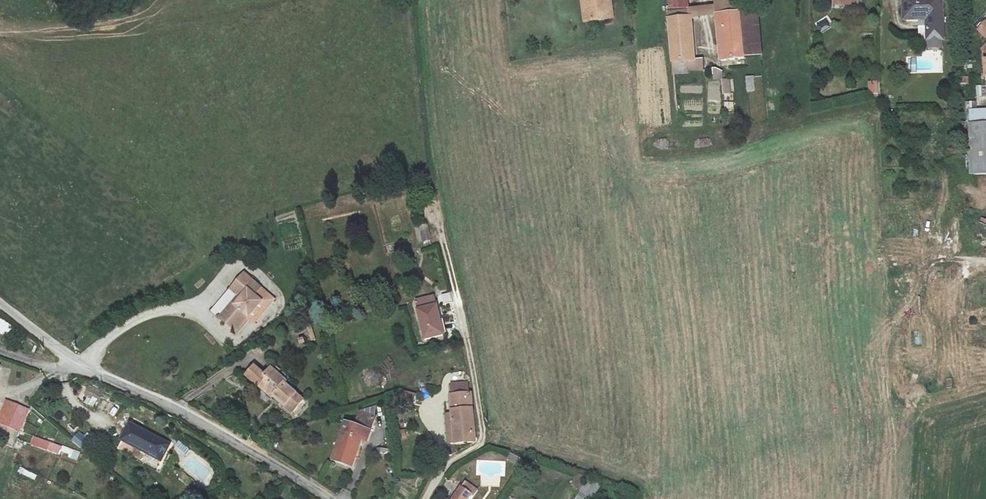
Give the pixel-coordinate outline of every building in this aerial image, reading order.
[(584,19),(613,15),(610,0),(582,0),(584,19)] [(673,74),(688,74),(688,70),(702,70),(702,59),(695,58),(691,15),(688,15),(688,7),(687,0),(668,0),(669,17),(667,17),(673,74)] [(743,57),(739,12),(737,0),(713,0),(713,5),(715,13),(720,60),(743,57)] [(903,18),(929,18),(929,38),(943,38),(943,0),(903,0),(903,18)] [(688,15),(691,15),(715,13),(713,5),(688,7),(688,15)] [(758,11),(739,12),(743,57),(761,55),(758,11)] [(974,31),(985,43),(985,24),(983,22),(974,31)] [(714,79),(722,78),(721,71),(715,67),(713,68),(714,79)] [(730,94),(729,79),(720,80),(721,94),(730,94)] [(869,95),(878,93),(875,79),(866,81),(869,95)] [(969,109),(971,171),(985,170),(985,108),(969,109)] [(684,114),(684,124),(700,125),(701,114),(684,114)] [(422,242),(431,240),(427,223),(419,225),(422,242)] [(241,302),(222,324),(233,334),(245,320),(247,322),(260,307),(253,300),(260,293),(244,278),(230,293),(238,300),(241,302)] [(414,300),(416,310),(424,341),(445,336),(437,305),(435,295),(414,300)] [(219,321),(222,324),(241,302),(238,300),(219,321)] [(950,308),(943,310),(950,328),(957,325),(950,308)] [(5,337),(13,326),(1,317),(0,318),(0,333),(5,337)] [(315,340),(311,327),(306,328),(310,341),(315,340)] [(264,369),(252,381),(243,372),(235,381),(247,393),(248,392),(260,404),(264,402),(282,420),(295,406),(275,387),(278,384),(264,369)] [(3,400),(11,381),(0,376),(0,399),(3,400)] [(475,439),(474,409),(474,406),(473,389),(470,389),(469,379),(449,380),(451,410),(446,410),(446,413),(448,442),(475,439)] [(89,384),(80,400),(93,408),(103,392),(89,384)] [(29,426),(36,417),(20,407),(13,420),(29,426)] [(42,420),(36,417),(29,426),(13,420),(9,427),(30,439),(42,420)] [(162,444),(131,428),(123,444),(153,461),(162,444)] [(370,438),(344,429),(328,466),(347,474),(358,450),(364,452),(370,438)] [(32,437),(30,447),(59,453),(61,444),(32,437)] [(60,453),(78,460),(81,452),(62,446),(60,453)] [(594,485),(581,478),(574,492),(588,498),(594,485)] [(452,498),(469,498),(458,490),(452,498)]
